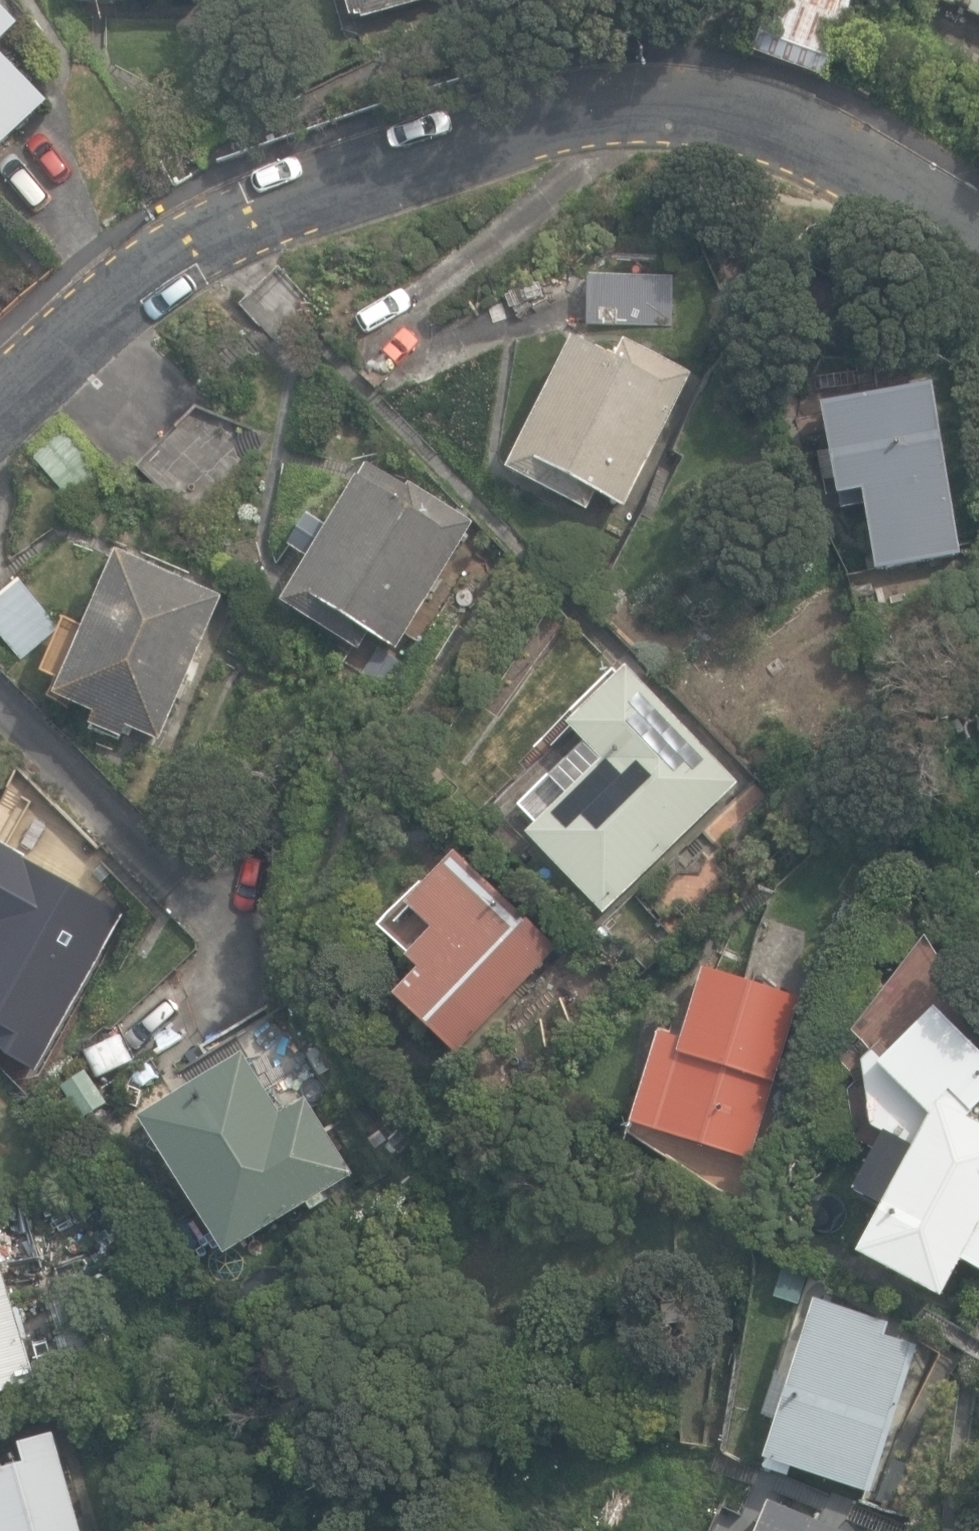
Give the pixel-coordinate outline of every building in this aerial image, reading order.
[(20,24),(1,4),(4,0),(0,0),(0,43),(20,24)] [(365,19),(428,0),(346,0),(351,17),(363,13),(365,19)] [(824,71),(850,0),(767,0),(751,45),(824,71)] [(49,102),(0,50),(0,147),(49,102)] [(246,305),(277,340),(315,307),(285,272),(246,305)] [(588,324),(674,325),(674,274),(588,273),(588,324)] [(507,472),(584,509),(593,491),(629,508),(693,374),(620,339),(611,356),(571,337),(507,472)] [(861,482),(874,559),(957,545),(928,377),(820,396),(835,486),(861,482)] [(139,464),(213,539),(274,435),(198,406),(139,464)] [(31,452),(78,504),(111,475),(63,422),(31,452)] [(281,606),(357,651),(368,632),(398,650),(474,523),(410,485),(408,488),(367,463),(329,526),(307,513),(288,544),(310,557),(281,606)] [(124,722),(157,736),(220,590),(114,545),(52,691),(92,709),(88,719),(120,733),(124,722)] [(23,658),(60,626),(20,578),(19,578),(0,594),(0,631),(23,658)] [(518,823),(597,906),(733,775),(621,658),(561,715),(579,733),(543,767),(559,784),(518,823)] [(42,1045),(121,904),(0,836),(0,1022),(42,1045)] [(395,994),(460,1054),(558,949),(454,852),(406,904),(432,928),(407,955),(420,967),(395,994)] [(632,1122),(752,1159),(801,997),(705,967),(683,1039),(659,1032),(632,1122)] [(941,1296),(960,1260),(978,1270),(978,1120),(970,1115),(978,1106),(978,1047),(936,1004),(877,1063),(930,1113),(913,1144),(886,1130),(854,1189),(882,1203),(856,1251),(941,1296)] [(141,1117),(227,1254),(308,1203),(313,1211),(330,1201),(324,1192),(354,1173),(307,1097),(282,1113),(244,1052),(141,1117)] [(68,1084),(89,1115),(109,1101),(88,1071),(68,1084)] [(32,1376),(0,1265),(0,1385),(32,1376)] [(763,1458),(872,1493),(920,1344),(886,1333),(890,1320),(815,1296),(763,1458)] [(58,1431),(20,1441),(26,1462),(0,1469),(0,1530),(86,1530),(58,1431)] [(857,1530),(773,1494),(757,1530),(857,1530)]
